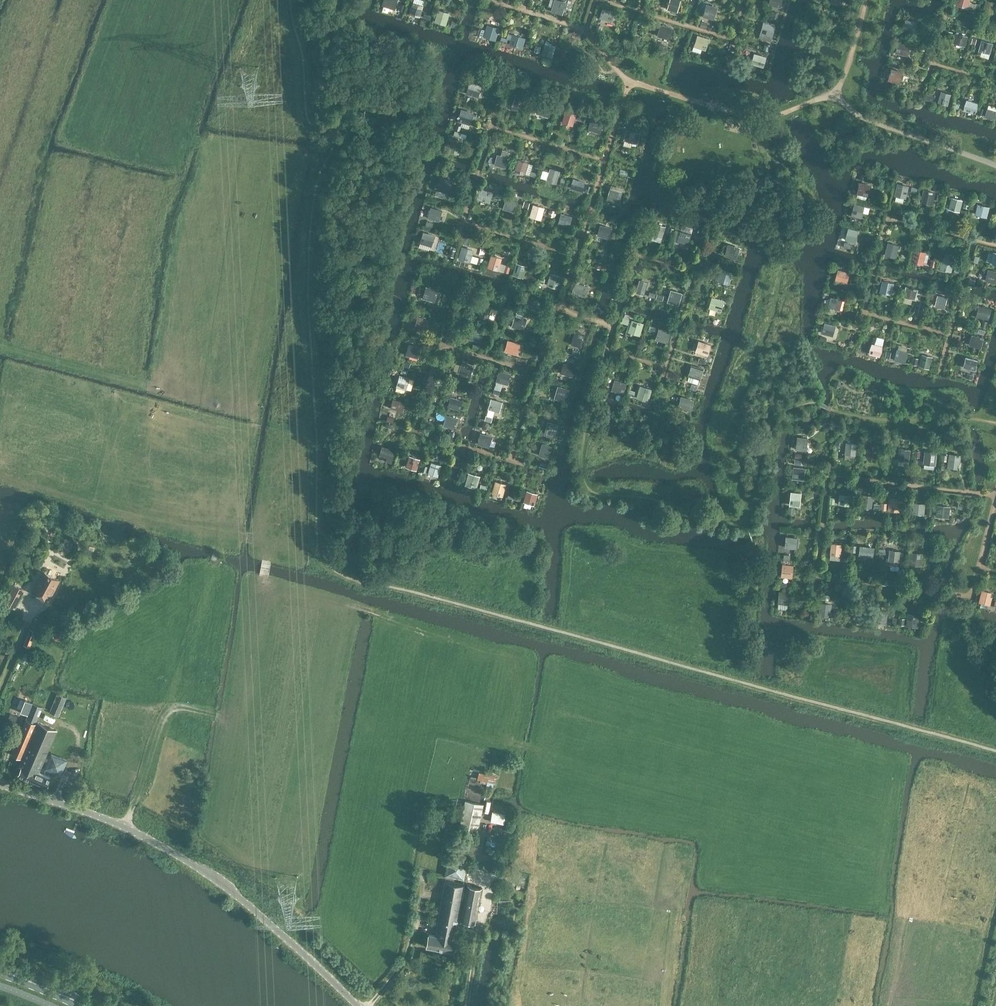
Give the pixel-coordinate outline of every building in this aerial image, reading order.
[(420,18),(425,4),(413,0),(409,14),(420,18)] [(663,3),(676,8),(679,0),(664,0),(663,3)] [(994,14),(995,2),(995,0),(985,0),(983,12),(994,14)] [(435,2),(430,19),(448,25),(454,7),(435,2)] [(714,19),(719,6),(707,2),(703,15),(714,19)] [(614,11),(601,7),(597,20),(610,24),(614,11)] [(916,30),(918,20),(905,18),(903,29),(916,30)] [(671,24),(658,21),(654,35),(667,38),(671,24)] [(763,35),(766,25),(754,21),(751,32),(763,35)] [(494,26),(482,22),(479,33),(491,36),(494,26)] [(706,33),(692,30),(689,45),(702,49),(706,33)] [(957,31),(953,46),(965,49),(969,34),(957,31)] [(990,34),(978,31),(974,42),(986,45),(990,34)] [(523,47),(527,36),(513,32),(510,43),(523,47)] [(905,51),(908,41),(897,37),(894,48),(905,51)] [(550,42),(537,39),(534,49),(547,52),(550,42)] [(751,62),(764,66),(768,56),(755,51),(751,62)] [(891,66),(888,79),(901,82),(904,70),(891,66)] [(480,83),(467,80),(465,90),(477,94),(480,83)] [(941,98),(944,87),(933,84),(930,94),(941,98)] [(510,93),(506,105),(518,108),(522,96),(510,93)] [(964,109),(976,112),(979,101),(967,98),(964,109)] [(545,102),(532,99),(530,109),(542,113),(545,102)] [(992,115),(995,105),(984,102),(981,112),(992,115)] [(457,122),(470,126),(475,111),(462,107),(457,122)] [(566,109),(562,122),(574,125),(578,112),(566,109)] [(595,116),(582,113),(579,123),(592,126),(595,116)] [(634,130),(621,127),(618,137),(631,141),(634,130)] [(463,134),(450,131),(447,141),(460,144),(463,134)] [(512,147),(499,143),(496,154),(509,157),(512,147)] [(555,159),(542,156),(540,166),(552,170),(555,159)] [(515,170),(535,174),(537,162),(518,158),(515,170)] [(704,169),(720,166),(718,158),(702,161),(704,169)] [(453,172),(439,167),(435,179),(449,184),(453,172)] [(865,179),(854,176),(850,189),(861,192),(865,179)] [(571,187),(588,191),(590,181),(573,178),(571,187)] [(905,202),(909,184),(899,182),(894,199),(905,202)] [(607,198),(620,202),(624,187),(611,184),(607,198)] [(491,202),(494,190),(480,187),(477,198),(491,202)] [(928,190),(917,188),(915,199),(926,201),(928,190)] [(510,195),(497,192),(495,202),(507,206),(510,195)] [(961,211),(964,198),(952,196),(949,208),(961,211)] [(982,211),(985,201),(974,197),(971,208),(982,211)] [(870,212),(871,205),(854,202),(852,214),(862,216),(863,211),(870,212)] [(533,203),(530,216),(542,218),(545,205),(533,203)] [(430,210),(426,209),(424,216),(441,220),(444,209),(431,206),(430,210)] [(563,213),(551,209),(548,220),(560,223),(563,213)] [(611,221),(594,216),(590,231),(606,236),(611,221)] [(659,222),(647,219),(644,229),(656,233),(659,222)] [(841,222),(838,234),(849,237),(853,225),(841,222)] [(690,243),(693,232),(677,228),(674,239),(690,243)] [(433,232),(420,229),(417,239),(430,242),(433,232)] [(472,245),(459,241),(456,252),(469,255),(472,245)] [(733,245),(721,241),(718,252),(730,255),(733,245)] [(886,242),(883,255),(897,258),(900,245),(886,242)] [(914,248),(912,261),(924,263),(927,250),(914,248)] [(937,263),(940,252),(929,249),(926,259),(937,263)] [(940,268),(953,270),(956,256),(942,253),(940,268)] [(471,261),(481,264),(484,258),(473,254),(471,261)] [(524,260),(512,256),(509,267),(521,270),(524,260)] [(719,281),(731,283),(733,270),(721,268),(719,281)] [(835,278),(848,281),(851,271),(838,268),(835,278)] [(988,268),(985,279),(995,282),(995,270),(988,268)] [(559,287),(563,274),(551,271),(547,284),(559,287)] [(640,278),(636,291),(645,293),(649,280),(640,278)] [(590,283),(578,279),(575,290),(587,293),(590,283)] [(883,279),(880,291),(892,294),(895,281),(883,279)] [(432,284),(419,280),(417,291),(429,294),(432,284)] [(906,295),(910,285),(898,281),(895,292),(906,295)] [(662,295),(674,299),(679,286),(666,282),(662,295)] [(716,296),(703,293),(701,303),(713,307),(716,296)] [(937,293),(935,303),(939,304),(938,311),(947,312),(949,295),(937,293)] [(842,298),(829,294),(827,305),(839,308),(842,298)] [(480,317),(490,318),(492,305),(482,303),(480,317)] [(990,319),(992,306),(978,304),(976,317),(990,319)] [(525,312),(510,308),(506,322),(521,326),(525,312)] [(636,315),(623,312),(620,322),(633,325),(636,315)] [(415,327),(426,330),(430,318),(418,314),(415,327)] [(478,324),(465,321),(462,331),(475,334),(478,324)] [(835,325),(823,322),(820,333),(832,336),(835,325)] [(656,339),(669,341),(672,329),(659,326),(656,339)] [(980,327),(978,332),(973,331),(969,343),(981,347),(987,330),(980,327)] [(571,342),(581,346),(586,333),(576,329),(571,342)] [(880,340),(868,336),(865,347),(877,350),(880,340)] [(509,338),(505,349),(518,354),(522,342),(509,338)] [(711,345),(699,341),(695,352),(707,356),(711,345)] [(414,345),(402,342),(399,352),(411,355),(414,345)] [(905,362),(909,350),(897,347),(894,358),(905,362)] [(932,351),(919,348),(916,358),(929,361),(932,351)] [(969,353),(957,350),(954,360),(966,364),(969,353)] [(568,359),(556,356),(553,366),(566,370),(568,359)] [(510,365),(495,360),(491,374),(506,379),(510,365)] [(462,361),(459,373),(471,376),(475,364),(462,361)] [(687,373),(690,374),(689,381),(701,382),(703,367),(688,365),(687,373)] [(397,385),(407,388),(411,376),(400,373),(397,385)] [(621,377),(608,374),(605,384),(618,388),(621,377)] [(500,394),(504,383),(497,380),(493,392),(500,394)] [(640,383),(636,397),(649,401),(653,387),(640,383)] [(555,397),(567,400),(570,387),(558,384),(555,397)] [(685,392),(673,389),(670,399),(683,403),(685,392)] [(461,396),(444,392),(442,404),(458,408),(461,396)] [(391,407),(404,410),(406,401),(394,397),(391,407)] [(495,410),(501,411),(503,400),(491,397),(486,420),(492,421),(495,410)] [(554,415),(541,412),(537,428),(550,431),(554,415)] [(447,414),(445,424),(456,427),(459,417),(447,414)] [(476,425),(473,438),(488,442),(491,429),(476,425)] [(806,428),(795,427),(794,437),(804,439),(806,428)] [(389,441),(377,437),(374,448),(387,451),(389,441)] [(861,439),(861,452),(874,452),(874,439),(861,439)] [(543,441),(539,454),(549,457),(553,444),(543,441)] [(846,441),(845,453),(857,453),(857,441),(846,441)] [(898,458),(910,460),(912,448),(900,446),(898,458)] [(919,446),(919,460),(931,460),(931,446),(919,446)] [(949,452),(948,467),(961,467),(962,453),(949,452)] [(447,460),(430,453),(425,468),(442,475),(447,460)] [(407,466),(418,469),(421,457),(409,454),(407,466)] [(792,477),(804,479),(806,467),(794,465),(792,477)] [(478,487),(481,474),(469,471),(465,484),(478,487)] [(513,482),(495,478),(491,492),(510,497),(513,482)] [(537,488),(521,483),(517,498),(533,502),(537,488)] [(830,491),(830,504),(843,504),(843,491),(830,491)] [(862,493),(861,507),(873,507),(874,494),(862,493)] [(884,493),(884,506),(896,506),(896,493),(884,493)] [(780,494),(780,507),(793,507),(793,494),(780,494)] [(932,497),(932,510),(945,510),(945,497),(932,497)] [(913,501),(912,513),(925,513),(926,501),(913,501)] [(786,535),(786,547),(799,547),(799,536),(786,535)] [(831,541),(831,558),(842,559),(843,542),(831,541)] [(855,543),(855,556),(868,556),(868,543),(855,543)] [(904,545),(904,558),(917,558),(917,545),(904,545)] [(880,561),(901,561),(901,548),(879,548),(880,561)] [(774,558),(774,571),(787,571),(787,558),(774,558)] [(55,586),(58,579),(45,572),(34,592),(48,599),(51,592),(53,593),(56,587),(55,586)] [(13,608),(22,589),(11,584),(2,603),(13,608)] [(779,608),(791,608),(791,590),(779,590),(779,608)] [(981,590),(978,602),(990,605),(992,596),(990,596),(991,592),(981,590)] [(818,599),(818,613),(831,613),(831,599),(818,599)] [(869,605),(869,618),(882,618),(882,605),(869,605)] [(855,618),(864,618),(865,609),(855,609),(855,618)] [(907,625),(919,626),(920,612),(908,612),(907,625)] [(13,684),(18,673),(13,671),(8,682),(13,684)] [(59,716),(67,697),(58,694),(50,712),(59,716)] [(28,712),(33,702),(23,697),(18,708),(28,712)] [(23,757),(37,724),(35,724),(43,707),(33,703),(12,753),(23,757)] [(39,772),(57,730),(38,722),(37,724),(23,757),(20,765),(22,766),(18,775),(47,787),(50,777),(39,772)] [(46,768),(62,774),(69,758),(52,751),(46,768)] [(487,781),(489,774),(479,772),(477,779),(487,781)] [(477,835),(483,804),(465,801),(459,831),(477,835)] [(493,811),(492,821),(505,822),(506,812),(493,811)] [(466,877),(467,858),(448,857),(447,876),(466,877)] [(465,899),(466,892),(463,891),(465,885),(445,881),(435,935),(455,938),(462,898),(465,899)] [(467,885),(466,892),(465,899),(461,920),(476,922),(482,888),(467,885)] [(455,938),(435,935),(429,934),(427,946),(454,951),(457,939),(455,938)]
